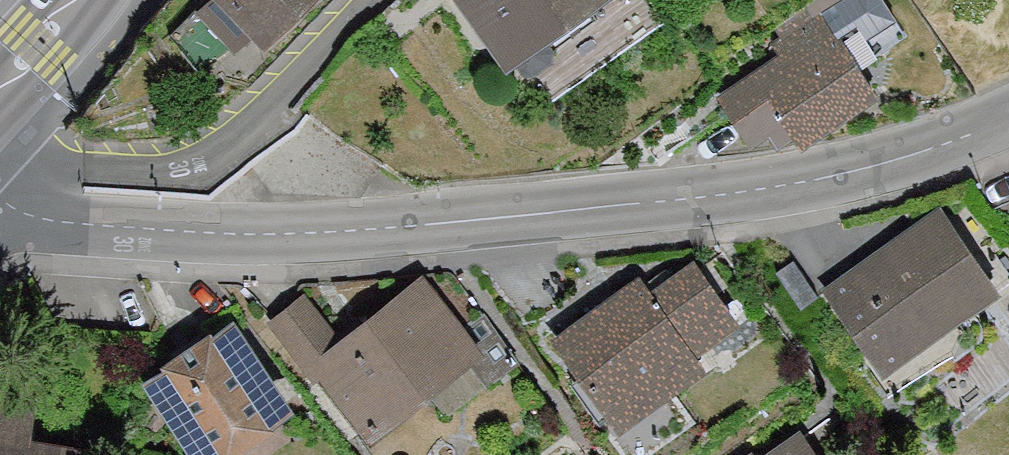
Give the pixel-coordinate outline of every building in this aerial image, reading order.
[(178,1),(254,70),(317,0),(179,0),(178,1)] [(506,58),(588,0),(465,0),(506,58)] [(720,97),(751,145),(781,125),(796,148),(874,98),(837,41),(867,22),(853,0),(837,0),(771,42),(781,58),(720,97)] [(993,281),(938,207),(820,293),(875,367),(993,281)] [(358,441),(486,349),(425,265),(334,331),(304,289),(267,316),(358,441)] [(728,323),(688,269),(648,298),(633,279),(553,338),(618,426),(705,362),(694,348),(728,323)] [(282,408),(220,318),(138,374),(193,454),(213,454),(282,408)] [(75,433),(26,426),(29,399),(0,395),(0,454),(72,454),(75,433)] [(762,454),(813,454),(800,432),(762,454)]
